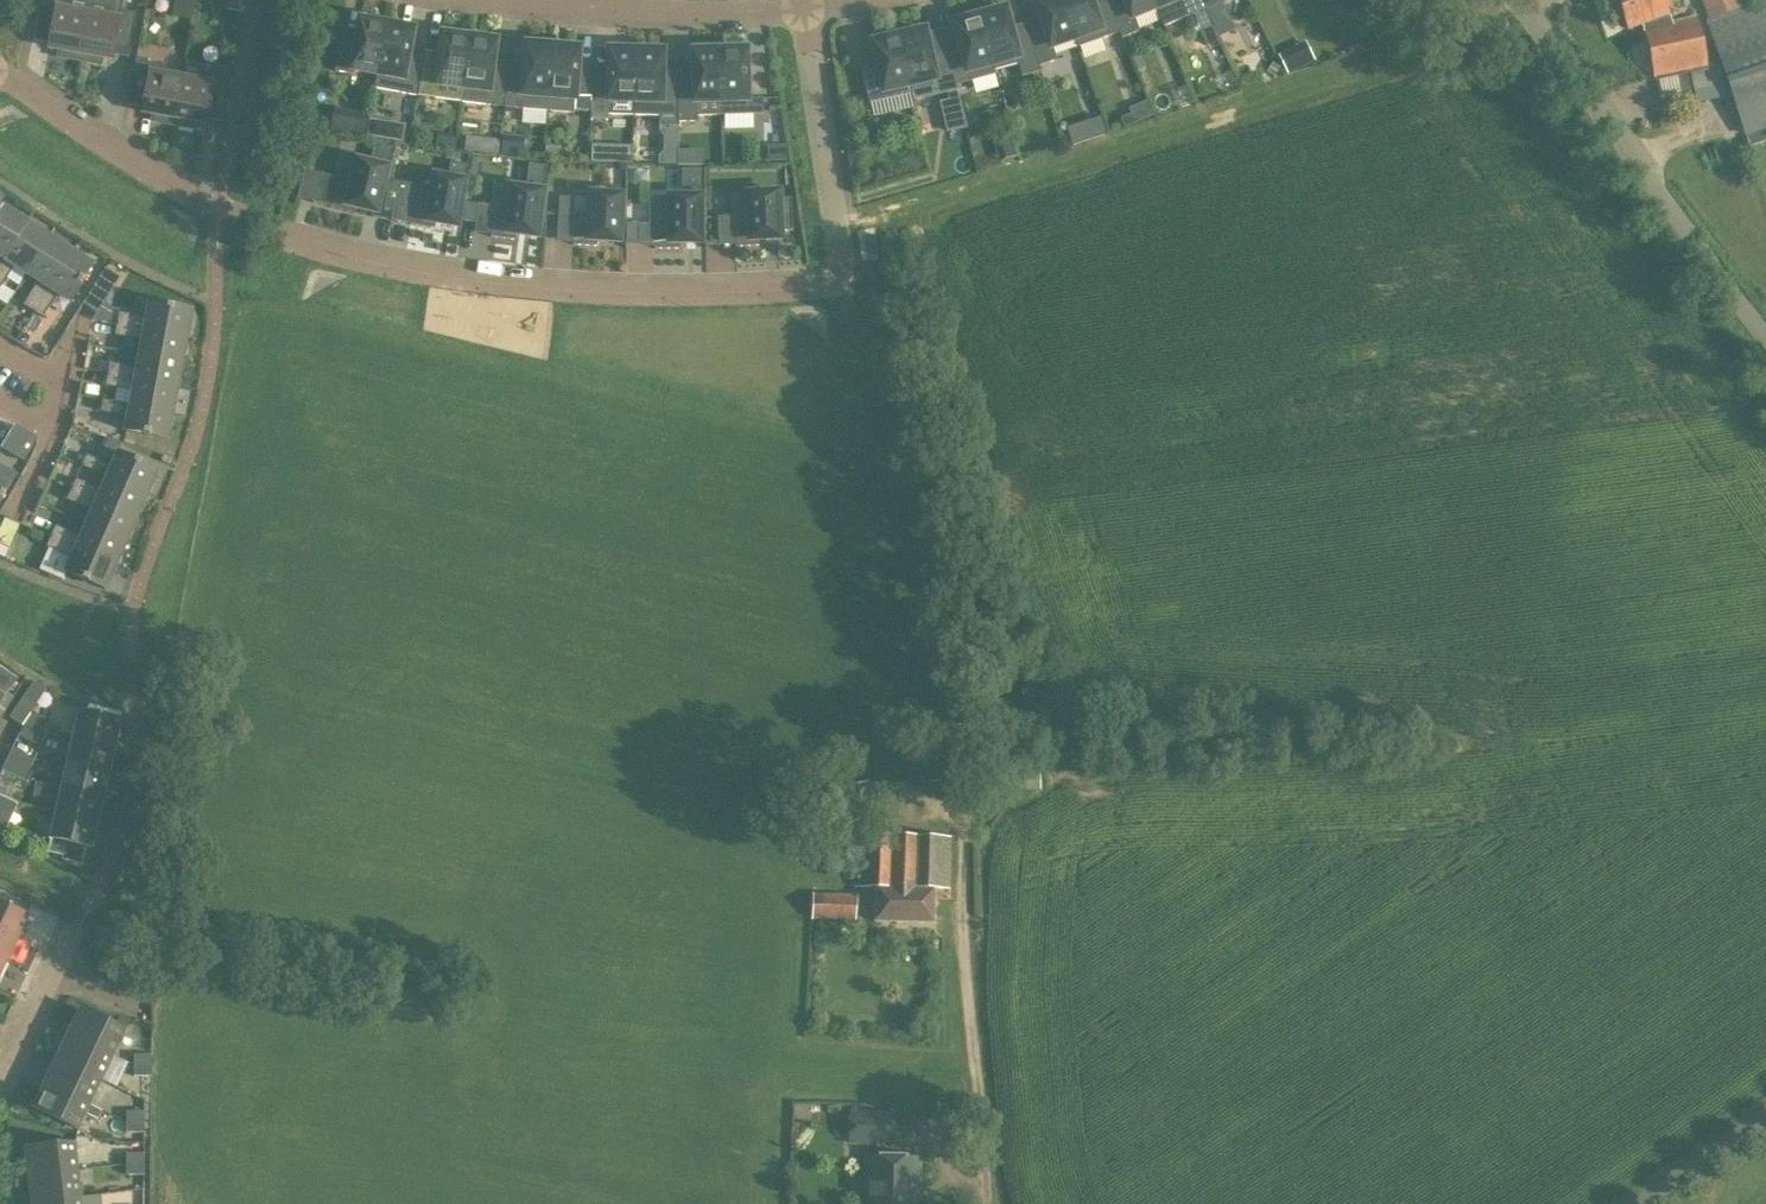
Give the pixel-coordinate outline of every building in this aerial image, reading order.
[(79,61),(90,0),(41,0),(39,14),(54,17),(49,48),(59,50),(58,57),(79,61)] [(79,61),(101,65),(102,58),(112,59),(114,48),(130,51),(137,13),(121,10),(123,0),(90,0),(79,61)] [(182,16),(202,14),(201,0),(181,0),(182,16)] [(1032,45),(1040,73),(1041,73),(1040,68),(1056,62),(1051,49),(1075,41),(1078,49),(1079,49),(1079,48),(1062,0),(1034,0),(1048,40),(1033,45),(1032,45)] [(1079,48),(1104,40),(1120,34),(1113,18),(1098,23),(1090,1),(1090,0),(1062,0),(1079,48)] [(1129,11),(1113,18),(1120,34),(1122,38),(1139,31),(1133,17),(1156,8),(1153,0),(1124,0),(1129,11)] [(1184,10),(1187,17),(1205,9),(1201,0),(1180,0),(1184,10)] [(1205,9),(1220,0),(1201,0),(1205,9)] [(1644,28),(1671,24),(1662,0),(1617,0),(1628,29),(1643,23),(1644,28)] [(1742,7),(1707,19),(1705,20),(1715,50),(1704,53),(1708,68),(1718,66),(1720,66),(1745,136),(1765,129),(1765,0),(1764,0),(1742,7)] [(979,16),(995,72),(1019,65),(1022,78),(1040,73),(1032,45),(1016,50),(1005,9),(979,16)] [(995,72),(979,16),(953,23),(954,26),(960,47),(945,51),(956,91),(958,90),(957,85),(995,74),(995,72)] [(1671,24),(1644,28),(1655,80),(1708,68),(1704,53),(1697,17),(1671,24)] [(374,88),(375,88),(387,25),(360,20),(357,36),(342,34),(335,71),(352,74),(353,70),(377,74),(374,88)] [(375,88),(417,96),(424,51),(409,48),(413,29),(387,25),(375,88)] [(924,30),(898,36),(911,94),(912,101),(956,91),(945,51),(930,55),(925,33),(924,30)] [(417,96),(461,102),(469,38),(443,34),(440,53),(424,51),(417,96)] [(911,94),(898,36),(872,42),(876,61),(859,64),(868,103),(911,94)] [(461,102),(504,107),(506,89),(490,88),(496,41),(469,38),(461,102)] [(1295,73),(1324,59),(1314,38),(1285,52),(1295,73)] [(504,107),(547,111),(552,46),(526,44),(522,91),(506,89),(504,107)] [(574,112),(591,112),(593,73),(577,72),(579,48),(552,46),(547,111),(574,113),(574,112)] [(634,115),(636,51),(609,50),(609,73),(593,73),(591,112),(592,112),(592,104),(610,105),(610,100),(635,101),(634,115)] [(746,50),(720,51),(722,116),(764,115),(763,99),(748,99),(746,50)] [(660,125),(677,126),(677,94),(677,99),(661,98),(663,51),(636,51),(634,115),(660,116),(660,125)] [(677,94),(677,126),(679,126),(679,122),(697,122),(696,102),(721,101),(721,116),(722,116),(720,51),(693,51),(694,94),(677,94)] [(151,121),(173,125),(181,79),(164,76),(162,66),(162,65),(136,60),(129,98),(144,101),(142,112),(153,114),(151,121)] [(181,79),(173,125),(194,129),(196,122),(206,124),(208,113),(223,115),(230,77),(204,73),(203,74),(198,82),(181,79)] [(946,132),(951,131),(965,128),(957,99),(945,102),(944,102),(941,108),(946,132)] [(1136,122),(1158,116),(1154,102),(1132,108),(1136,122)] [(333,108),(329,131),(365,137),(369,114),(333,108)] [(313,203),(331,207),(330,208),(354,214),(356,207),(377,212),(388,168),(387,168),(391,147),(374,143),(369,164),(357,161),(352,181),(338,178),(320,174),(313,201),(313,203)] [(597,161),(639,161),(639,143),(597,143),(597,161)] [(401,184),(394,221),(411,224),(411,225),(435,229),(436,223),(457,227),(468,165),(451,162),(448,179),(434,176),(430,197),(417,195),(419,187),(401,184)] [(510,209),(495,207),(491,235),(491,237),(515,241),(516,234),(538,237),(544,192),(547,166),(529,164),(526,189),(512,188),(510,209)] [(655,224),(655,246),(655,249),(679,249),(679,243),(701,243),(701,197),(700,197),(700,169),(682,169),(682,197),(670,197),(670,224),(655,224)] [(734,222),(736,244),(736,247),(760,246),(760,239),(781,238),(781,230),(791,229),(789,197),(779,198),(779,193),(747,194),(749,222),(734,222)] [(574,220),(573,245),(597,247),(598,240),(619,241),(622,196),(591,194),(589,221),(574,220)] [(572,198),(559,197),(558,216),(570,217),(572,198)] [(466,202),(464,221),(476,223),(479,204),(466,202)] [(28,218),(5,204),(0,211),(0,263),(28,218)] [(636,223),(638,223),(655,224),(655,212),(636,211),(636,223)] [(24,272),(50,232),(28,218),(0,263),(0,284),(12,265),(24,272)] [(21,304),(31,310),(71,245),(50,232),(24,272),(36,280),(21,304)] [(71,245),(31,310),(41,317),(56,292),(69,300),(95,259),(71,245)] [(111,289),(97,280),(82,303),(97,312),(104,301),(111,289)] [(118,314),(117,324),(192,338),(196,313),(149,304),(147,319),(118,314)] [(142,342),(140,354),(187,363),(192,338),(117,324),(114,337),(142,342)] [(109,365),(107,375),(183,388),(187,363),(140,354),(137,370),(109,365)] [(134,390),(131,403),(131,405),(178,414),(183,388),(107,375),(106,384),(134,390)] [(131,405),(131,403),(103,398),(101,410),(129,415),(126,430),(173,439),(178,414),(131,405)] [(29,435),(20,451),(27,455),(36,439),(29,435)] [(82,466),(108,477),(108,476),(152,496),(163,472),(119,453),(113,466),(87,455),(82,466)] [(15,478),(0,469),(0,504),(15,478)] [(76,478),(72,488),(142,519),(152,496),(108,476),(108,477),(102,490),(76,478)] [(93,510),(87,523),(131,543),(142,519),(72,488),(67,499),(93,510)] [(56,524),(51,535),(121,566),(131,543),(87,523),(82,536),(56,524)] [(121,566),(51,535),(47,545),(73,556),(66,570),(110,590),(121,566)] [(9,547),(0,543),(0,556),(4,558),(9,547)] [(8,694),(16,682),(0,670),(0,705),(8,694)] [(81,711),(75,737),(115,746),(121,720),(81,711)] [(31,714),(23,726),(37,733),(46,734),(47,733),(50,718),(31,714)] [(37,733),(23,726),(18,736),(40,747),(46,734),(37,733)] [(75,737),(69,762),(109,771),(115,746),(75,737)] [(34,759),(12,749),(8,757),(30,768),(34,759)] [(35,782),(64,787),(103,796),(109,771),(69,762),(64,786),(35,782)] [(61,800),(58,812),(98,821),(103,796),(64,787),(35,782),(34,794),(61,800)] [(52,838),(49,852),(63,855),(62,860),(82,865),(86,846),(92,847),(98,821),(58,812),(52,838)] [(2,835),(9,820),(0,816),(0,835),(2,835)] [(931,888),(932,838),(857,836),(856,887),(875,887),(874,922),(933,923),(934,888),(931,888)] [(813,919),(856,920),(856,894),(813,894),(813,919)] [(19,939),(31,916),(0,901),(0,930),(19,939)] [(8,963),(19,939),(0,930),(0,959),(8,963)] [(8,963),(0,959),(0,980),(8,963)] [(82,1009),(70,1033),(114,1054),(126,1030),(82,1009)] [(70,1033),(58,1057),(102,1078),(114,1054),(70,1033)] [(152,1065),(152,1054),(134,1054),(134,1065),(152,1065)] [(58,1057),(46,1082),(91,1103),(102,1078),(58,1057)] [(134,1076),(145,1076),(152,1076),(152,1065),(134,1065),(134,1076)] [(91,1103),(46,1082),(34,1108),(78,1129),(91,1103)] [(127,1122),(144,1122),(144,1111),(127,1111),(127,1122)] [(850,1111),(848,1144),(891,1146),(892,1113),(850,1111)] [(127,1133),(144,1133),(144,1122),(127,1122),(127,1133)] [(26,1149),(29,1175),(79,1169),(76,1143),(26,1149)] [(126,1153),(126,1164),(144,1164),(144,1153),(126,1153)] [(866,1157),(866,1177),(870,1177),(869,1203),(915,1203),(915,1201),(918,1201),(919,1158),(866,1157)] [(144,1175),(144,1164),(126,1164),(126,1175),(144,1175)] [(29,1175),(33,1202),(82,1196),(79,1169),(29,1175)] [(33,1203),(83,1203),(82,1196),(33,1202),(33,1203)]
